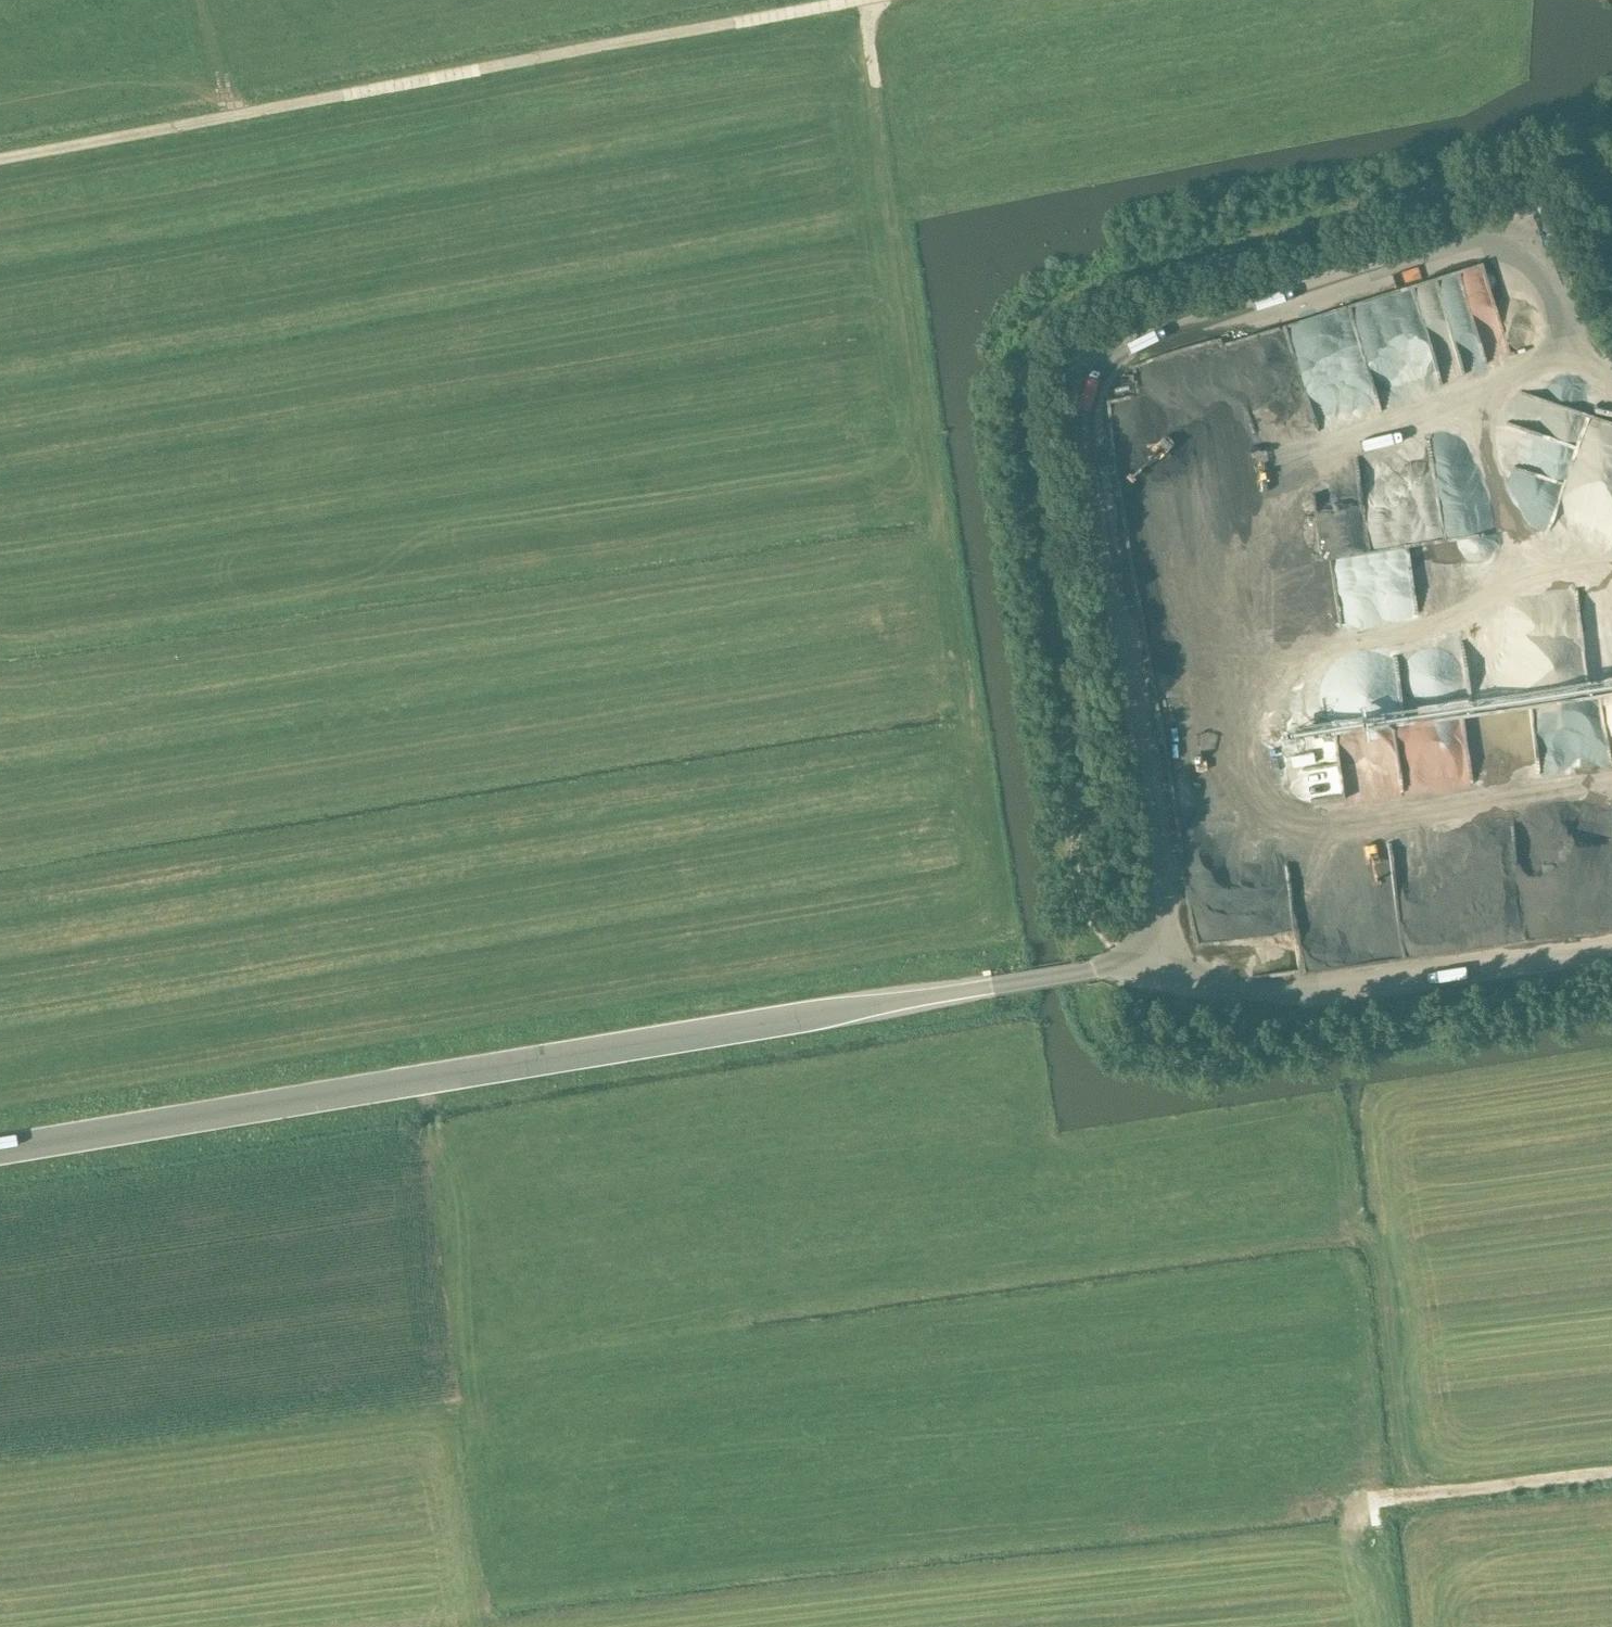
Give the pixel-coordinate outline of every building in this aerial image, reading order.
[(1399,293),(1228,338),(1257,447),(1355,421),(1352,410),(1378,403),(1362,342),(1373,339),(1371,331),(1377,329),(1374,317),(1402,310),(1403,313),(1425,307),(1434,343),(1455,337),(1464,371),(1512,358),(1487,263),(1428,278),(1426,267),(1395,275),(1399,293)] [(1567,481),(1589,412),(1518,390),(1497,459),(1567,481)] [(1543,775),(1602,775),(1603,706),(1544,705),(1543,775)]
